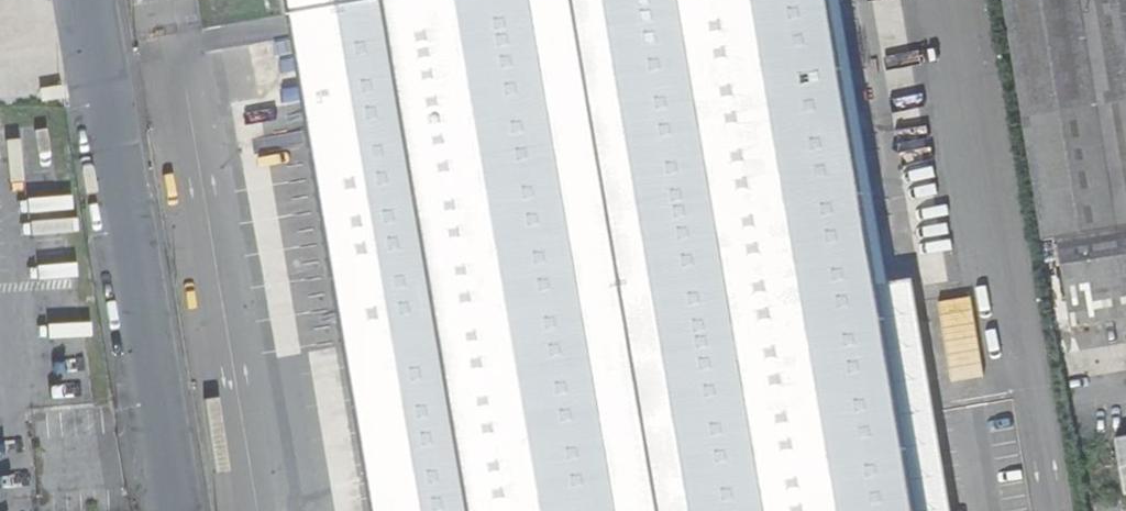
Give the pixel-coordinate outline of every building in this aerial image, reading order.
[(297,22),(422,0),(293,0),(296,14),(297,22)] [(297,22),(299,36),(333,268),(375,510),(945,510),(928,414),(907,289),(884,294),(832,0),(422,0),(297,22)] [(1125,315),(1125,0),(1003,0),(1042,235),(1054,233),(1070,325),(1125,315)] [(1112,439),(1120,495),(1125,494),(1125,437),(1112,439)]
